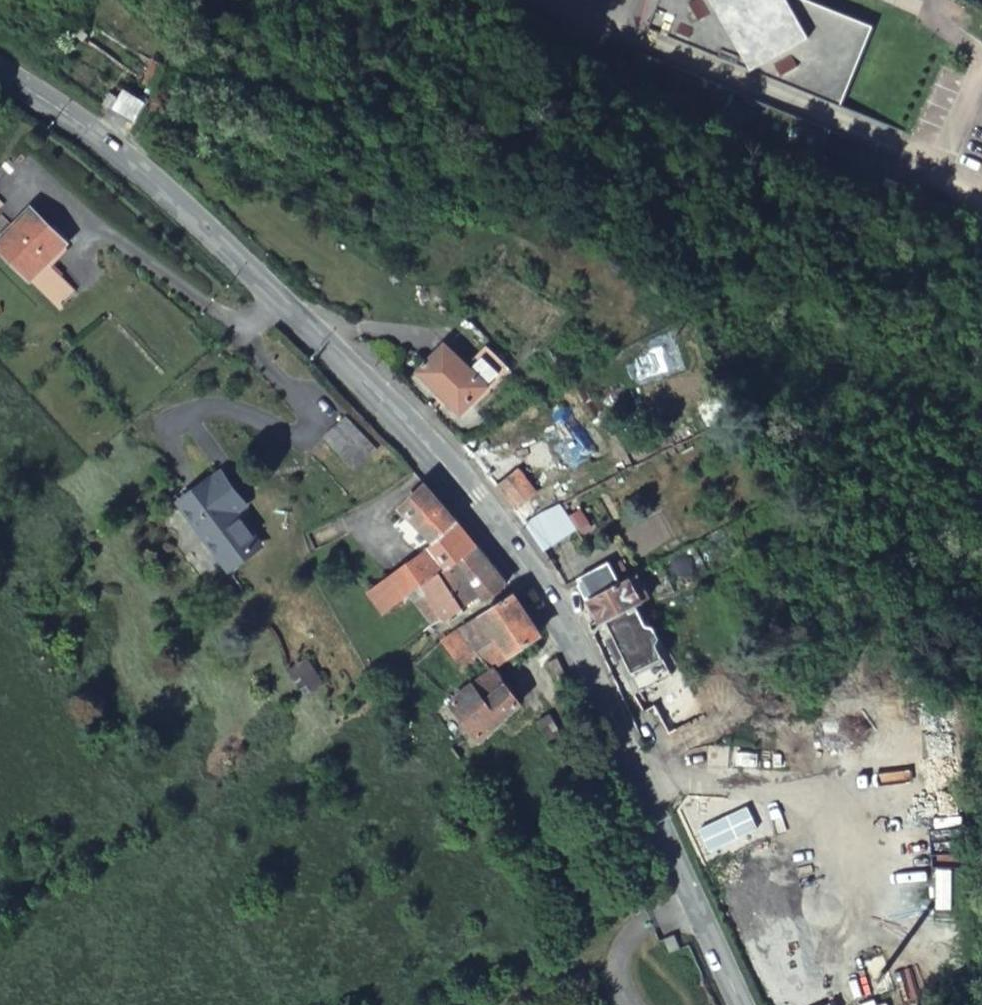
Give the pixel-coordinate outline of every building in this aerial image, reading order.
[(646,31),(840,109),(872,28),(804,0),(788,0),(658,0),(646,31)] [(0,238),(0,243),(59,304),(76,286),(52,260),(69,243),(33,207),(0,238)] [(446,342),(416,368),(452,410),(500,369),(483,347),(465,362),(446,342)] [(345,406),(322,428),(358,466),(382,445),(345,406)] [(520,466),(493,482),(510,505),(534,489),(520,466)] [(231,468),(230,470),(248,492),(250,491),(231,468)] [(248,492),(230,470),(193,499),(240,561),(271,538),(241,498),(248,492)] [(426,535),(361,588),(380,612),(403,594),(446,561),(442,557),(469,538),(456,521),(422,479),(400,496),(426,535)] [(544,507),(520,518),(540,547),(561,534),(544,507)] [(501,579),(469,538),(442,557),(446,561),(470,593),(474,599),(501,579)] [(648,592),(636,569),(621,578),(610,558),(577,576),(599,616),(603,614),(629,667),(660,652),(635,599),(648,592)] [(446,561),(403,594),(427,624),(470,593),(446,561)] [(490,662),(541,630),(537,624),(510,590),(436,637),(435,638),(463,679),(490,662)] [(679,692),(660,652),(629,667),(623,670),(642,710),(679,692)] [(490,662),(463,679),(473,694),(500,679),(490,662)] [(432,718),(447,737),(462,729),(458,723),(465,718),(475,730),(518,703),(502,678),(500,679),(473,694),(463,679),(438,696),(433,701),(440,712),(432,718)] [(553,712),(538,721),(549,740),(564,732),(553,712)] [(447,737),(458,756),(472,747),(462,729),(447,737)]
